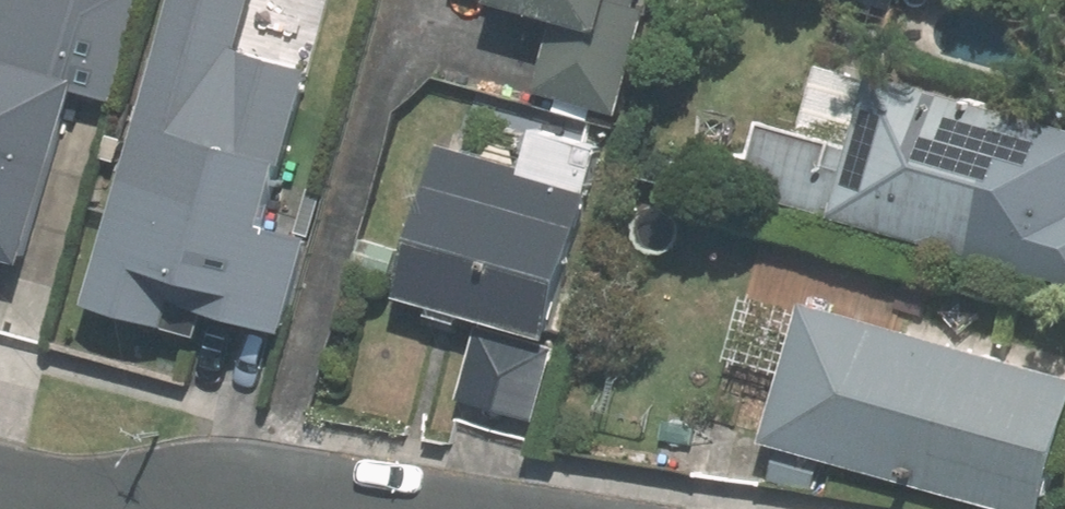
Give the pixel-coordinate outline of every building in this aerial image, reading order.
[(26,254),(73,82),(57,77),(66,49),(116,63),(133,0),(0,0),(0,247),(26,254)] [(542,84),(618,108),(644,13),(631,10),(634,0),(526,0),(561,10),(542,84)] [(179,4),(101,278),(268,325),(295,229),(263,208),(297,88),(218,66),(232,19),(179,4)] [(1064,87),(1064,45),(1054,84),(1064,87)] [(1064,275),(1064,132),(881,79),(878,87),(827,71),(809,137),(769,125),(760,159),(751,156),(744,183),(1064,275)] [(525,168),(446,145),(404,292),(546,331),(599,145),(536,128),(525,168)] [(1064,404),(1064,381),(794,305),(754,443),(988,508),(1035,508),(1064,404)] [(481,324),(461,396),(534,417),(554,344),(481,324)]
